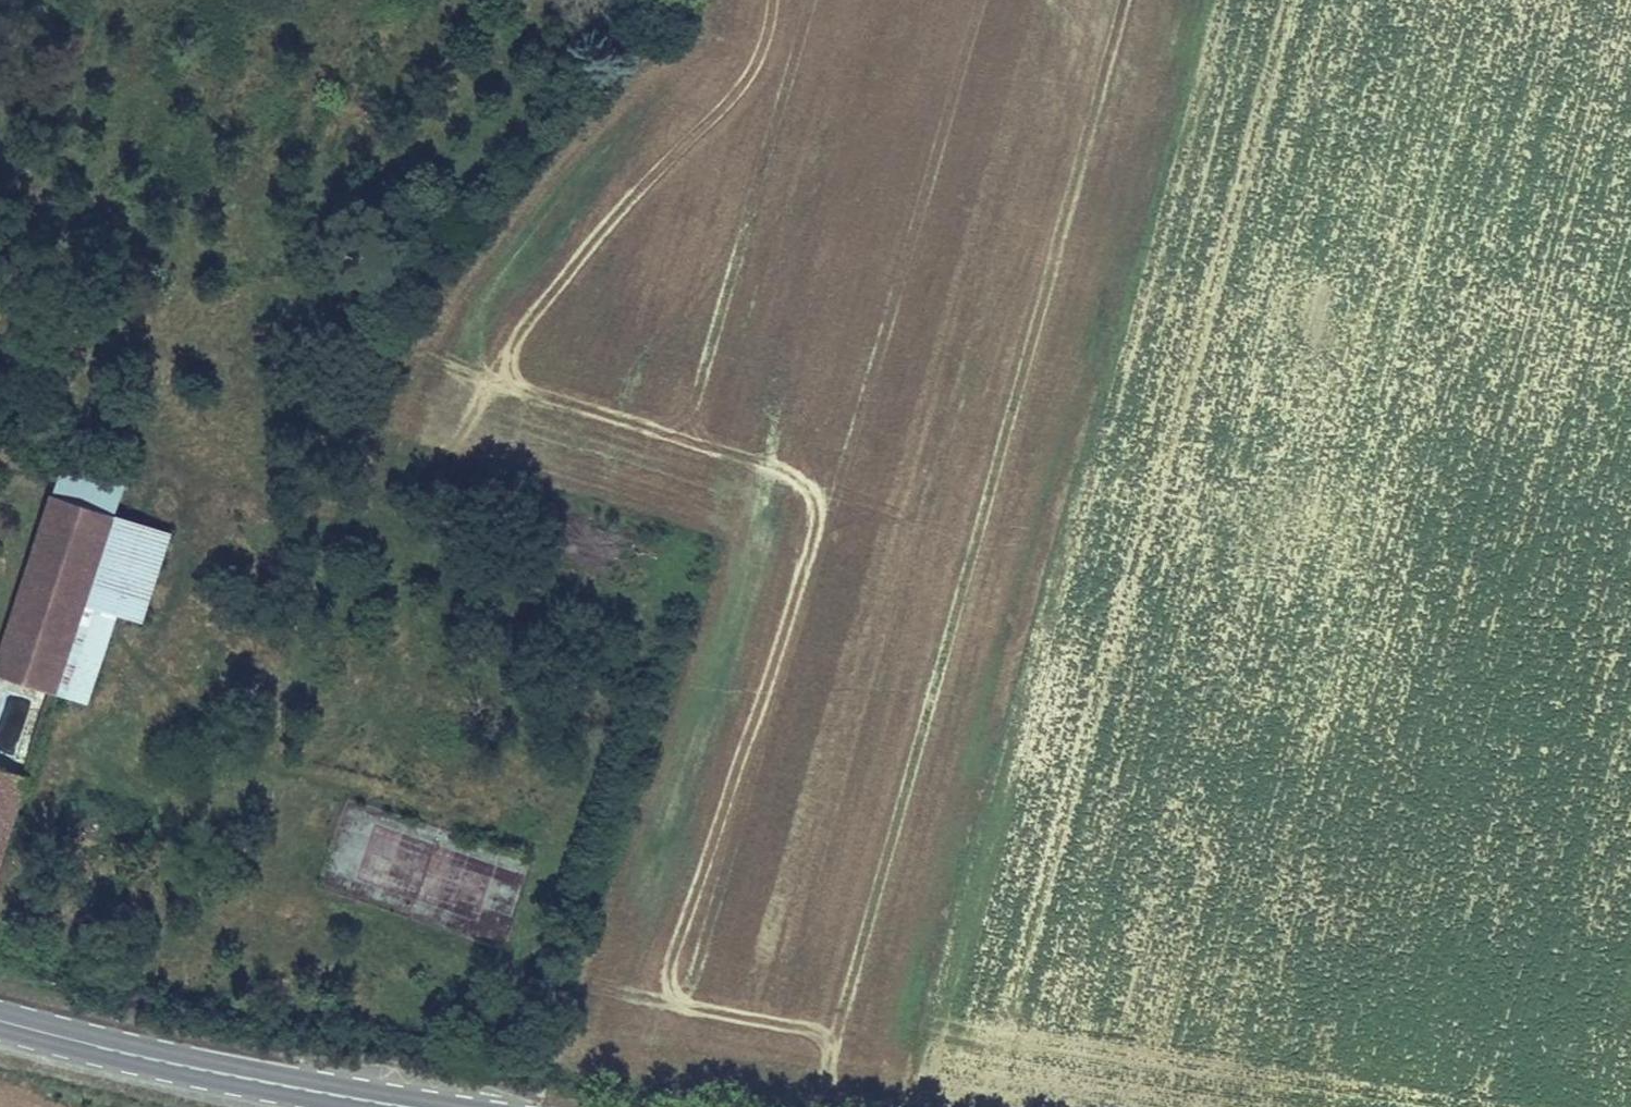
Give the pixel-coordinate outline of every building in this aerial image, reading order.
[(52,492),(113,512),(124,480),(63,460),(52,492)] [(113,512),(52,492),(48,491),(0,639),(0,674),(55,692),(84,602),(113,512)] [(142,621),(171,531),(113,512),(84,602),(116,612),(142,621)] [(86,702),(116,612),(84,602),(55,692),(86,702)] [(28,776),(0,767),(0,863),(28,776)]
